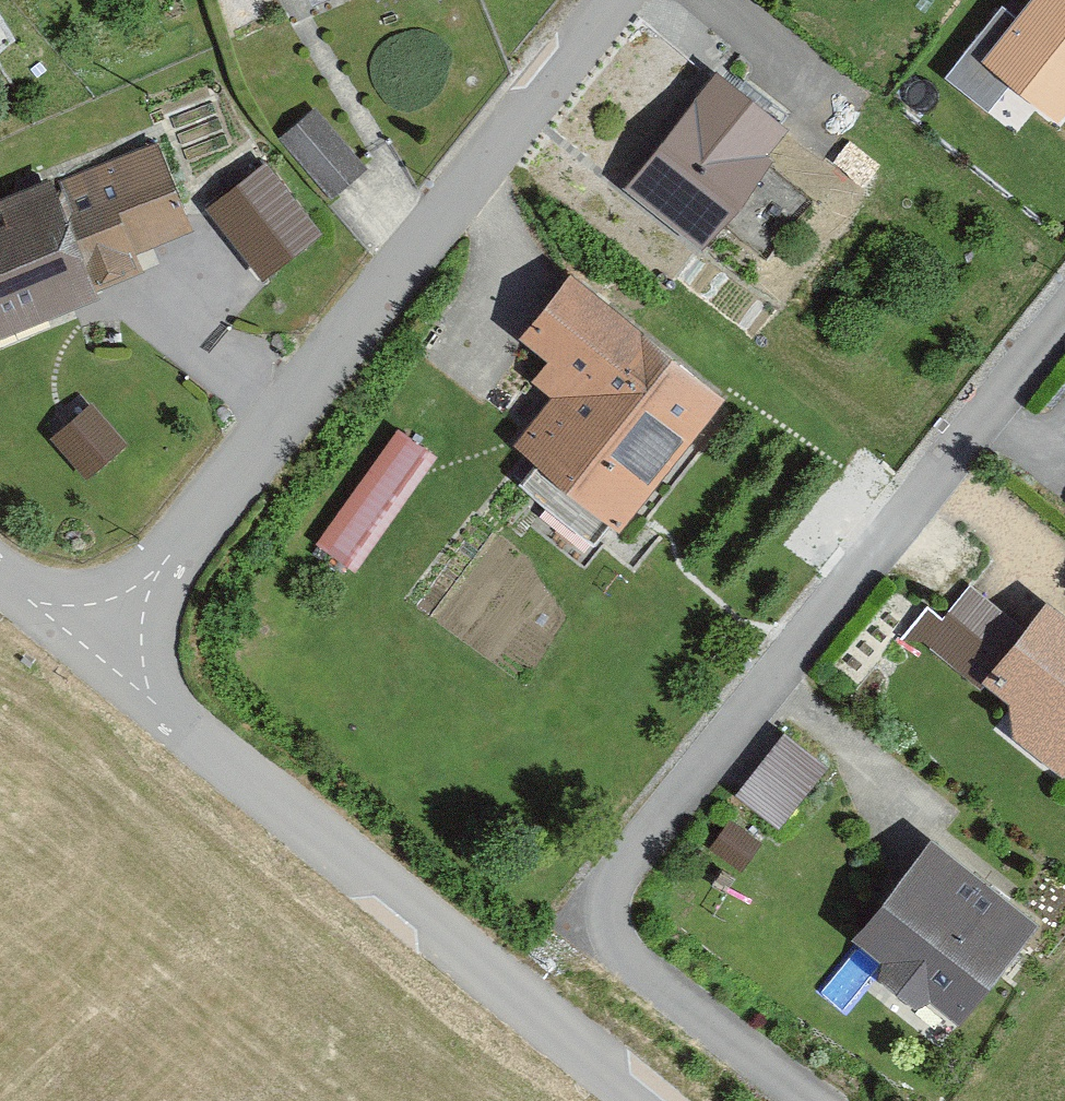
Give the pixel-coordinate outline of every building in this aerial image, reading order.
[(308,20),(353,0),(299,0),(308,20)] [(1011,21),(996,9),(961,54),(1059,128),(1064,120),(1064,0),(1027,0),(1011,21)] [(784,138),(708,81),(622,196),(699,252),(784,138)] [(354,179),(308,124),(276,151),(322,205),(354,179)] [(39,190),(0,206),(0,347),(91,311),(86,298),(136,278),(130,262),(185,240),(151,155),(42,198),(39,190)] [(312,244),(263,180),(207,222),(255,287),(312,244)] [(722,404),(563,281),(514,345),(543,367),(527,388),(550,405),(511,455),(618,538),(722,404)] [(56,423),(83,465),(117,443),(89,402),(56,423)] [(427,464),(395,439),(310,552),(343,577),(427,464)] [(1013,747),(1059,781),(1064,773),(1064,631),(1042,613),(1024,637),(965,593),(923,649),(1005,712),(1013,747)] [(821,774),(777,745),(738,805),(781,834),(821,774)] [(1031,930),(924,848),(847,948),(882,975),(874,985),(918,1019),(929,1005),(957,1026),(1031,930)]
